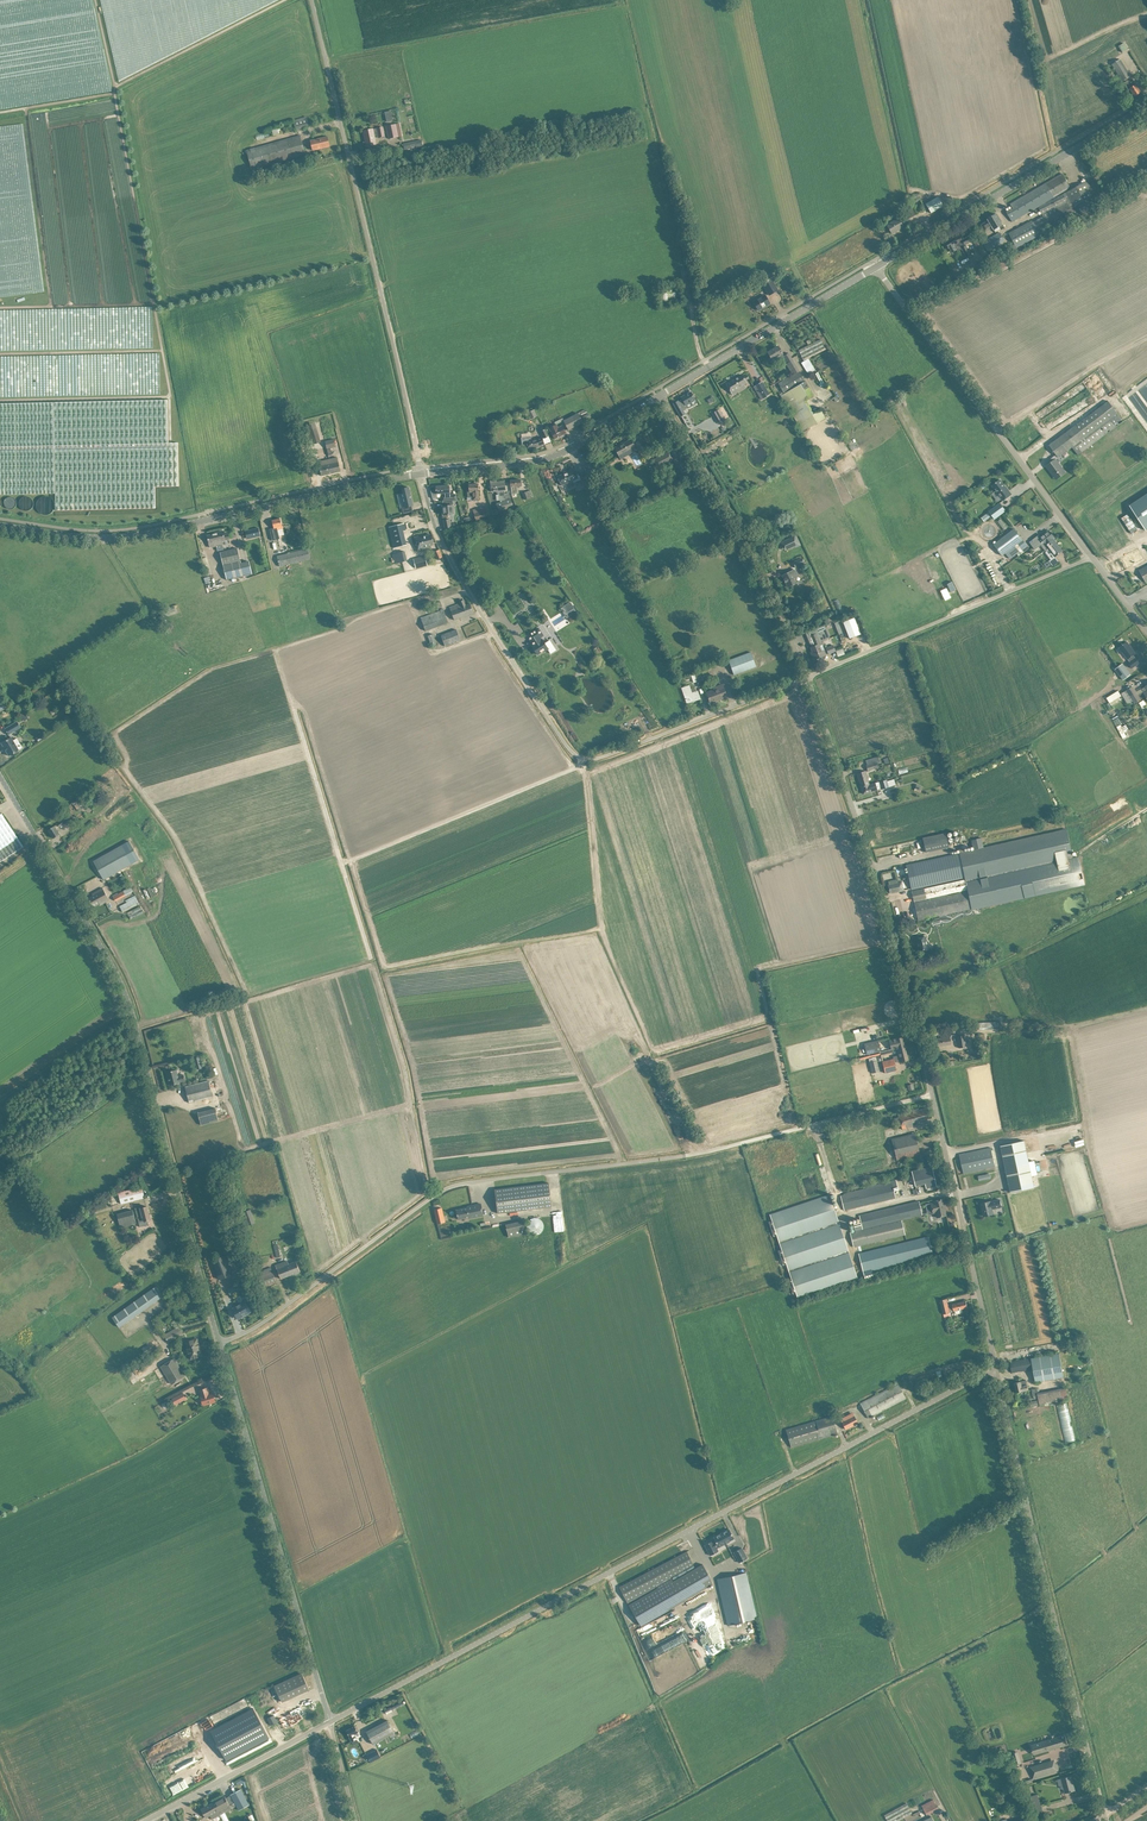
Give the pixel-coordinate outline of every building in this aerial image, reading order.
[(1120,59),(1111,63),(1122,81),(1124,79),(1130,76),(1131,75),(1120,59)] [(1126,82),(1124,83),(1125,85),(1128,90),(1130,89),(1135,96),(1141,93),(1138,88),(1134,81),(1133,80),(1130,83),(1129,80),(1126,82)] [(393,121),(391,111),(385,112),(387,122),(393,121)] [(294,120),(296,129),(310,126),(307,117),(294,120)] [(399,123),(386,126),(389,139),(402,136),(399,123)] [(363,131),(366,146),(370,145),(370,146),(371,146),(371,145),(376,144),(375,138),(379,137),(380,138),(385,136),(383,127),(363,131)] [(246,150),(252,170),(306,154),(300,135),(246,150)] [(310,141),(313,151),(330,146),(327,136),(310,141)] [(421,140),(403,144),(404,150),(412,148),(411,147),(416,146),(417,147),(423,146),(421,140)] [(1071,187),(1066,179),(1063,173),(1010,204),(1013,208),(1007,212),(1012,222),(1071,187)] [(1014,241),(1003,248),(1006,253),(1012,250),(1014,255),(1016,254),(1014,249),(1099,204),(1087,181),(1066,192),(1038,207),(1043,216),(1032,222),(1032,221),(1009,233),(1014,241)] [(931,213),(943,206),(938,196),(925,204),(931,213)] [(911,206),(904,211),(908,219),(915,214),(911,206)] [(989,220),(988,221),(981,225),(986,232),(993,228),(996,232),(999,230),(998,228),(1003,225),(997,214),(995,215),(995,214),(991,216),(992,217),(988,219),(989,220)] [(904,227),(898,218),(887,225),(892,234),(904,227)] [(1005,242),(999,232),(986,240),(992,249),(1005,242)] [(891,235),(888,238),(893,246),(896,244),(891,235)] [(946,242),(952,252),(956,250),(957,251),(958,251),(962,249),(967,257),(972,254),(966,245),(975,240),(971,235),(963,240),(962,238),(957,241),(955,238),(946,242)] [(988,254),(984,247),(979,239),(974,242),(983,257),(988,254)] [(770,278),(762,283),(769,295),(778,290),(770,278)] [(667,299),(680,297),(678,288),(666,290),(667,299)] [(754,302),(755,305),(758,310),(770,303),(765,295),(754,302)] [(804,361),(826,349),(821,339),(798,350),(804,361)] [(780,355),(782,354),(783,354),(778,346),(767,352),(774,363),(782,359),(780,355)] [(784,356),(784,357),(788,363),(786,364),(791,372),(798,368),(789,353),(784,356)] [(812,372),(819,368),(812,356),(805,360),(812,372)] [(793,375),(778,383),(784,394),(781,396),(802,431),(808,427),(803,420),(814,414),(806,400),(814,395),(799,371),(793,375)] [(745,380),(749,378),(747,375),(744,377),(742,375),(732,380),(726,383),(732,393),(736,390),(747,383),(745,380)] [(700,395),(719,388),(717,382),(698,389),(700,395)] [(762,382),(754,387),(758,394),(761,399),(769,394),(766,389),(762,382)] [(691,391),(681,397),(682,399),(678,401),(673,403),(680,416),(685,413),(683,410),(688,408),(686,405),(695,399),(691,391)] [(53,402),(0,403),(0,494),(55,493),(56,510),(156,508),(155,487),(179,486),(178,443),(172,443),(169,443),(168,399),(53,402)] [(530,419),(537,415),(534,409),(527,413),(530,419)] [(583,422),(580,416),(587,412),(585,409),(563,421),(568,430),(583,422)] [(710,416),(714,425),(723,422),(719,413),(710,416)] [(315,423),(302,427),(307,445),(321,442),(315,423)] [(549,428),(552,434),(555,439),(566,433),(562,426),(558,428),(556,424),(549,428)] [(545,426),(540,428),(542,431),(541,431),(544,439),(549,437),(545,426)] [(1053,461),(1046,466),(1052,474),(1053,473),(1058,478),(1062,475),(1066,472),(1056,459),(1072,447),(1083,439),(1074,427),(1054,442),(1049,445),(1056,455),(1051,458),(1053,461)] [(535,439),(531,440),(531,436),(521,437),(522,446),(526,445),(527,449),(536,448),(545,444),(542,436),(535,439)] [(325,440),(327,449),(335,447),(334,439),(325,440)] [(630,450),(635,447),(631,439),(622,444),(621,444),(614,447),(619,456),(630,450)] [(654,462),(651,463),(654,470),(657,468),(671,461),(674,460),(672,457),(671,457),(669,454),(670,453),(669,450),(652,459),(654,462)] [(635,453),(639,463),(645,461),(640,451),(635,453)] [(321,476),(332,473),(341,471),(337,457),(329,459),(320,461),(321,466),(319,466),(320,470),(321,476)] [(574,483),(581,480),(581,481),(586,479),(583,471),(578,473),(579,474),(576,475),(574,468),(567,471),(567,472),(558,476),(558,477),(557,478),(558,480),(559,481),(561,485),(573,480),(574,483)] [(692,475),(689,471),(682,475),(685,479),(692,475)] [(593,481),(599,493),(609,488),(603,476),(593,481)] [(510,480),(511,486),(512,494),(518,493),(517,486),(521,486),(520,479),(510,480)] [(992,485),(1003,501),(1012,494),(1006,487),(1005,487),(1000,480),(992,485)] [(498,494),(499,494),(500,502),(497,503),(499,509),(512,505),(508,493),(505,493),(504,490),(506,490),(505,482),(496,483),(495,481),(490,481),(491,491),(496,491),(496,492),(498,494)] [(469,484),(469,491),(467,492),(468,497),(473,497),(476,497),(476,500),(479,500),(478,484),(469,484)] [(442,502),(445,502),(453,501),(458,501),(456,494),(450,494),(449,486),(440,486),(437,486),(436,486),(436,494),(441,493),(442,502)] [(403,493),(402,493),(405,508),(403,508),(404,513),(413,511),(412,506),(413,506),(411,496),(409,487),(402,489),(403,493)] [(522,493),(525,499),(533,496),(531,490),(522,493)] [(1128,506),(1145,531),(1146,529),(1146,494),(1128,506)] [(454,512),(453,501),(445,502),(442,502),(442,506),(443,515),(448,515),(449,515),(452,514),(454,512)] [(989,511),(995,519),(1006,511),(1000,503),(989,511)] [(488,517),(486,511),(474,515),(476,521),(488,517)] [(988,512),(981,517),(984,522),(991,517),(988,512)] [(1005,517),(1002,519),(1008,528),(1011,525),(1005,517)] [(269,529),(271,535),(272,541),(280,539),(278,530),(283,528),(282,524),(280,518),(272,520),(274,528),(269,529)] [(445,528),(451,527),(450,519),(443,520),(445,528)] [(405,523),(389,527),(394,548),(407,544),(403,531),(406,530),(406,527),(405,523)] [(247,539),(260,536),(258,528),(246,531),(247,539)] [(1015,529),(994,545),(1002,556),(1009,550),(1015,546),(1023,540),(1015,529)] [(1039,535),(1029,542),(1035,550),(1041,545),(1046,552),(1052,559),(1055,557),(1062,551),(1058,546),(1059,545),(1054,539),(1055,538),(1049,530),(1040,536),(1039,535)] [(216,546),(218,551),(223,549),(222,545),(223,544),(222,540),(225,540),(230,539),(228,533),(224,534),(223,532),(214,534),(217,546),(216,546)] [(207,535),(210,547),(216,546),(217,546),(214,534),(207,535)] [(415,537),(418,551),(428,549),(427,545),(433,543),(431,534),(425,536),(425,535),(422,536),(422,535),(415,537)] [(800,543),(797,535),(784,541),(787,549),(800,543)] [(241,562),(238,548),(220,552),(227,579),(252,573),(249,561),(241,562)] [(282,554),(277,556),(280,567),(291,564),(296,563),(311,559),(308,548),(288,553),(282,554)] [(433,552),(436,560),(437,559),(442,557),(439,549),(434,552),(433,552)] [(404,551),(393,554),(395,563),(407,561),(404,551)] [(1132,557),(1135,563),(1146,558),(1143,553),(1137,556),(1136,555),(1132,557)] [(416,568),(427,565),(425,555),(413,559),(416,568)] [(804,562),(802,558),(793,562),(796,567),(804,562)] [(787,573),(782,575),(787,587),(793,584),(796,583),(797,582),(795,578),(798,577),(795,569),(790,571),(787,573)] [(1001,586),(1004,584),(1002,579),(1004,579),(1001,571),(995,574),(1001,586)] [(450,607),(455,620),(474,613),(470,603),(466,605),(464,600),(462,601),(461,599),(459,599),(460,603),(450,607)] [(574,608),(571,602),(564,606),(568,612),(574,608)] [(420,617),(425,631),(447,623),(442,610),(443,609),(443,608),(440,609),(441,610),(420,617)] [(843,622),(849,638),(861,634),(854,618),(843,622)] [(548,634),(552,633),(547,621),(543,623),(548,634)] [(539,627),(527,635),(531,643),(532,642),(533,642),(534,644),(534,645),(532,646),(533,649),(533,650),(534,652),(536,652),(537,655),(543,651),(544,652),(549,649),(552,653),(556,650),(549,640),(545,643),(542,638),(541,637),(544,635),(539,627)] [(456,629),(451,631),(441,635),(445,646),(460,640),(456,629)] [(811,636),(807,637),(811,647),(815,646),(822,643),(821,641),(826,640),(829,638),(830,638),(827,630),(826,630),(822,632),(817,634),(816,634),(811,636)] [(431,645),(436,643),(433,633),(427,636),(431,645)] [(1136,653),(1127,642),(1120,648),(1131,662),(1129,663),(1132,668),(1140,663),(1136,658),(1133,655),(1136,653)] [(811,647),(815,659),(826,655),(824,650),(822,651),(820,646),(823,645),(822,643),(815,646),(811,647)] [(842,654),(849,651),(846,644),(839,647),(842,654)] [(836,651),(833,645),(826,648),(828,654),(836,651)] [(756,666),(751,652),(729,660),(734,675),(756,666)] [(1131,674),(1123,663),(1115,669),(1123,680),(1131,674)] [(698,672),(691,675),(694,682),(697,681),(699,686),(703,685),(698,672)] [(714,690),(707,693),(710,703),(727,697),(723,684),(713,688),(714,690)] [(1122,694),(1128,704),(1134,701),(1135,703),(1146,697),(1146,685),(1141,689),(1143,692),(1138,695),(1133,686),(1128,690),(1122,694)] [(682,688),(685,697),(687,702),(694,700),(694,701),(700,698),(698,691),(692,693),(689,686),(682,688)] [(1121,696),(1118,690),(1106,698),(1110,703),(1121,696)] [(8,734),(20,727),(17,721),(4,729),(8,734)] [(1120,725),(1117,727),(1123,739),(1127,737),(1124,732),(1121,727),(1120,725)] [(11,737),(1,743),(8,756),(13,753),(14,754),(18,751),(17,750),(18,750),(16,745),(20,743),(17,738),(13,740),(11,737)] [(880,761),(878,755),(866,760),(867,765),(866,765),(868,770),(878,767),(876,762),(880,761)] [(887,758),(883,759),(888,773),(892,772),(887,758)] [(863,772),(857,773),(863,794),(869,792),(877,789),(880,788),(881,787),(881,789),(889,787),(889,786),(887,781),(887,779),(875,783),(869,785),(865,771),(863,772)] [(0,814),(0,861),(23,846),(1,813),(0,814)] [(74,817),(71,813),(60,819),(61,821),(57,824),(59,826),(74,817)] [(55,826),(53,827),(48,830),(53,838),(60,834),(55,826)] [(92,845),(101,866),(136,851),(127,829),(92,845)] [(971,909),(1085,884),(1079,857),(1073,858),(1067,829),(983,848),(981,838),(971,840),(974,850),(906,865),(912,889),(913,889),(913,890),(912,890),(919,920),(939,915),(939,917),(933,918),(930,921),(932,924),(935,921),(947,919),(951,920),(951,916),(946,915),(946,914),(971,908),(971,909)] [(949,847),(945,832),(922,838),(926,852),(949,847)] [(888,884),(890,893),(904,890),(902,881),(888,884)] [(118,894),(117,892),(112,895),(116,901),(133,891),(130,887),(118,894)] [(93,895),(88,898),(93,907),(98,904),(99,903),(100,905),(106,901),(105,900),(104,897),(107,895),(103,888),(100,890),(98,891),(92,894),(93,895)] [(126,900),(127,903),(120,906),(123,912),(139,904),(135,895),(126,900)] [(918,946),(917,946),(919,951),(928,949),(926,937),(917,939),(918,946)] [(941,1038),(936,1039),(937,1046),(952,1044),(950,1035),(941,1036),(941,1038)] [(966,1046),(964,1035),(958,1036),(959,1047),(966,1046)] [(900,1062),(908,1060),(902,1037),(889,1041),(891,1049),(896,1048),(898,1055),(893,1056),(894,1058),(882,1061),(885,1073),(897,1070),(895,1061),(900,1060),(900,1062)] [(864,1043),(867,1055),(881,1052),(878,1040),(864,1043)] [(876,1056),(868,1058),(869,1062),(872,1072),(879,1071),(877,1061),(877,1060),(876,1060),(876,1056)] [(198,1057),(194,1058),(197,1069),(202,1068),(199,1058),(199,1057),(198,1057)] [(177,1069),(167,1072),(170,1085),(180,1083),(180,1082),(185,1080),(184,1075),(178,1076),(177,1069)] [(209,1080),(191,1085),(185,1086),(189,1103),(213,1097),(209,1080)] [(216,1108),(198,1112),(201,1125),(219,1120),(216,1108)] [(913,1126),(912,1122),(927,1118),(925,1108),(918,1110),(917,1108),(898,1114),(899,1117),(893,1118),(894,1124),(900,1122),(902,1129),(913,1126)] [(897,1160),(914,1155),(920,1154),(915,1133),(892,1139),(897,1160)] [(1032,1175),(1038,1174),(1035,1160),(1029,1162),(1025,1140),(1001,1145),(1011,1192),(1035,1187),(1032,1175)] [(991,1147),(965,1153),(960,1154),(964,1173),(995,1166),(991,1147)] [(784,1159),(778,1163),(780,1167),(787,1163),(788,1166),(794,1163),(792,1158),(785,1161),(784,1159)] [(926,1188),(930,1187),(936,1186),(932,1166),(926,1167),(912,1171),(915,1186),(925,1183),(926,1188)] [(896,1197),(894,1191),(898,1190),(896,1179),(867,1186),(867,1188),(844,1193),(844,1194),(841,1195),(844,1210),(896,1197)] [(549,1183),(495,1189),(498,1213),(551,1207),(549,1183)] [(142,1187),(136,1188),(119,1192),(121,1203),(144,1197),(142,1187)] [(858,1279),(829,1194),(770,1214),(798,1299),(858,1279)] [(933,1213),(936,1212),(937,1217),(946,1215),(943,1199),(934,1201),(935,1202),(931,1203),(933,1213)] [(991,1201),(981,1203),(984,1216),(994,1214),(993,1209),(1002,1207),(1000,1199),(991,1201)] [(855,1231),(850,1232),(854,1247),(905,1234),(902,1220),(916,1216),(922,1215),(919,1201),(913,1202),(859,1215),(861,1222),(853,1224),(855,1231)] [(469,1219),(483,1216),(481,1204),(467,1206),(467,1207),(456,1210),(458,1219),(468,1217),(469,1219)] [(140,1206),(135,1208),(135,1209),(139,1222),(140,1227),(148,1224),(147,1220),(151,1219),(147,1206),(141,1208),(140,1206)] [(434,1210),(437,1219),(438,1223),(445,1222),(441,1208),(434,1210)] [(117,1213),(120,1227),(136,1223),(133,1209),(117,1213)] [(560,1212),(561,1230),(569,1230),(568,1211),(560,1212)] [(514,1235),(531,1232),(528,1219),(511,1223),(514,1235)] [(928,1236),(922,1238),(859,1253),(863,1271),(932,1254),(928,1236)] [(276,1249),(274,1249),(276,1257),(282,1256),(280,1248),(278,1248),(276,1249)] [(226,1255),(218,1258),(212,1260),(219,1279),(233,1274),(226,1255)] [(289,1264),(287,1261),(276,1265),(281,1279),(300,1271),(296,1261),(289,1264)] [(276,1280),(274,1275),(271,1267),(257,1272),(263,1286),(276,1280)] [(231,1296),(249,1286),(246,1279),(227,1288),(231,1296)] [(156,1286),(112,1317),(119,1327),(163,1296),(156,1286)] [(962,1310),(962,1309),(968,1307),(966,1301),(952,1304),(952,1305),(948,1306),(947,1298),(940,1300),(944,1314),(950,1312),(950,1311),(954,1310),(954,1312),(957,1314),(961,1313),(962,1310)] [(237,1307),(235,1304),(232,1306),(233,1308),(233,1309),(238,1318),(251,1311),(245,1302),(237,1307)] [(166,1333),(164,1335),(168,1342),(170,1340),(184,1332),(180,1325),(166,1333)] [(197,1339),(185,1342),(189,1359),(202,1355),(200,1348),(199,1349),(198,1346),(199,1345),(197,1339)] [(150,1344),(142,1348),(146,1354),(153,1350),(150,1344)] [(1060,1353),(1016,1361),(1010,1362),(1011,1369),(1012,1372),(1033,1369),(1035,1382),(1064,1377),(1060,1353)] [(172,1385),(185,1376),(174,1358),(161,1366),(172,1385)] [(1014,1383),(1016,1392),(1029,1390),(1026,1380),(1014,1383)] [(860,1403),(865,1413),(868,1418),(906,1398),(898,1383),(860,1403)] [(200,1392),(203,1403),(203,1405),(215,1401),(213,1393),(208,1394),(208,1392),(207,1388),(199,1390),(200,1392)] [(1038,1395),(1034,1396),(1034,1399),(1038,1398),(1040,1403),(1040,1404),(1040,1407),(1047,1406),(1046,1403),(1053,1402),(1068,1399),(1066,1389),(1038,1394),(1038,1395)] [(185,1397),(183,1392),(172,1398),(175,1404),(180,1402),(179,1400),(185,1397)] [(840,1419),(846,1429),(858,1423),(854,1414),(849,1416),(848,1415),(840,1419)] [(786,1429),(790,1441),(791,1447),(838,1433),(832,1416),(786,1429)] [(713,1540),(705,1545),(710,1555),(718,1551),(717,1548),(718,1547),(719,1547),(730,1541),(729,1541),(734,1538),(729,1529),(713,1537),(715,1540),(713,1541),(713,1540)] [(747,1558),(742,1547),(734,1552),(739,1562),(747,1558)] [(687,1551),(620,1587),(629,1604),(657,1588),(655,1584),(671,1576),(693,1564),(687,1551)] [(657,1588),(629,1604),(640,1625),(684,1600),(713,1583),(706,1570),(703,1564),(673,1581),(671,1576),(655,1584),(657,1588)] [(746,1572),(717,1579),(728,1625),(756,1619),(746,1572)] [(717,1607),(712,1609),(715,1614),(716,1614),(718,1617),(721,1616),(717,1607)] [(677,1611),(666,1615),(668,1621),(679,1617),(677,1611)] [(702,1615),(698,1619),(704,1627),(709,1624),(702,1615)] [(655,1653),(683,1640),(680,1633),(668,1639),(664,1630),(645,1639),(649,1648),(652,1647),(655,1653)] [(309,1689),(302,1673),(274,1685),(282,1702),(309,1689)] [(395,1705),(391,1707),(392,1710),(406,1703),(405,1701),(403,1701),(395,1705)] [(303,1714),(307,1712),(302,1704),(292,1709),(293,1710),(281,1717),(287,1726),(300,1719),(300,1718),(304,1716),(303,1714)] [(274,1715),(268,1718),(271,1725),(277,1722),(274,1715)] [(366,1731),(369,1737),(373,1744),(395,1733),(388,1720),(366,1731)] [(256,1723),(218,1743),(226,1760),(269,1737),(260,1721),(256,1723)] [(358,1732),(358,1731),(355,1726),(346,1730),(352,1741),(357,1738),(355,1734),(358,1732)] [(1039,1744),(1035,1745),(1037,1752),(1046,1749),(1047,1751),(1060,1747),(1062,1746),(1068,1744),(1065,1735),(1057,1737),(1056,1735),(1052,1736),(1052,1738),(1038,1742),(1039,1744)] [(381,1757),(377,1749),(366,1754),(370,1761),(370,1762),(381,1757)] [(994,1758),(986,1761),(987,1766),(996,1764),(994,1758)] [(1051,1760),(1029,1767),(1030,1770),(1032,1770),(1033,1774),(1032,1775),(1033,1779),(1059,1771),(1057,1763),(1053,1765),(1051,1760)] [(1062,1788),(1064,1788),(1065,1793),(1075,1790),(1071,1776),(1058,1779),(1059,1785),(1059,1786),(1061,1785),(1062,1788)] [(241,1789),(231,1794),(231,1795),(233,1798),(235,1802),(236,1805),(239,1810),(249,1804),(241,1789)] [(1044,1813),(1037,1794),(1031,1796),(1038,1815),(1044,1813)] [(205,1806),(201,1809),(206,1818),(210,1815),(212,1819),(218,1816),(219,1815),(218,1815),(217,1812),(230,1805),(231,1808),(236,1805),(235,1802),(233,1798),(231,1795),(226,1798),(225,1796),(212,1803),(205,1806)] [(1024,1798),(1018,1800),(1022,1812),(1028,1810),(1024,1798)] [(933,1799),(921,1805),(926,1815),(938,1809),(933,1799)]
